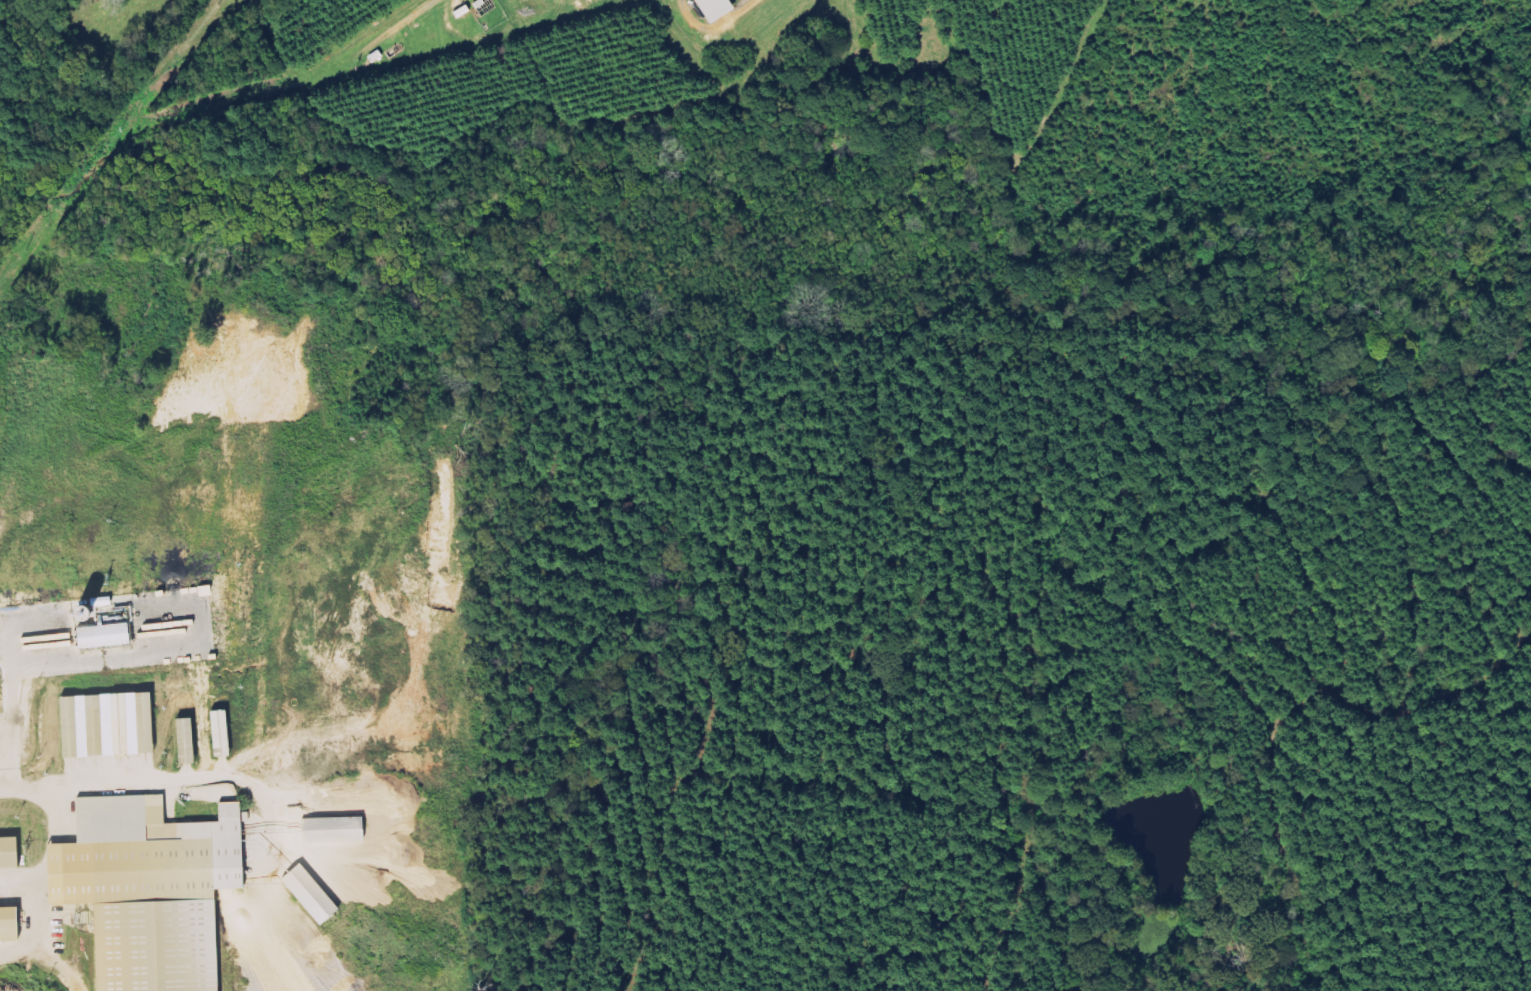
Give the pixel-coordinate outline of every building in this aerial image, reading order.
[(708,24),(731,10),(725,0),(693,0),(708,24)] [(86,627),(87,649),(139,645),(138,624),(86,627)] [(67,696),(69,758),(162,755),(160,693),(67,696)] [(235,711),(219,711),(221,758),(237,757),(235,711)] [(186,765),(202,764),(201,718),(185,719),(186,765)] [(310,844),(371,842),(371,818),(310,819),(310,844)] [(26,868),(25,838),(0,839),(0,869),(26,868)] [(348,910),(307,865),(288,882),(329,927),(348,910)] [(26,942),(26,909),(0,909),(0,942),(26,942)]
